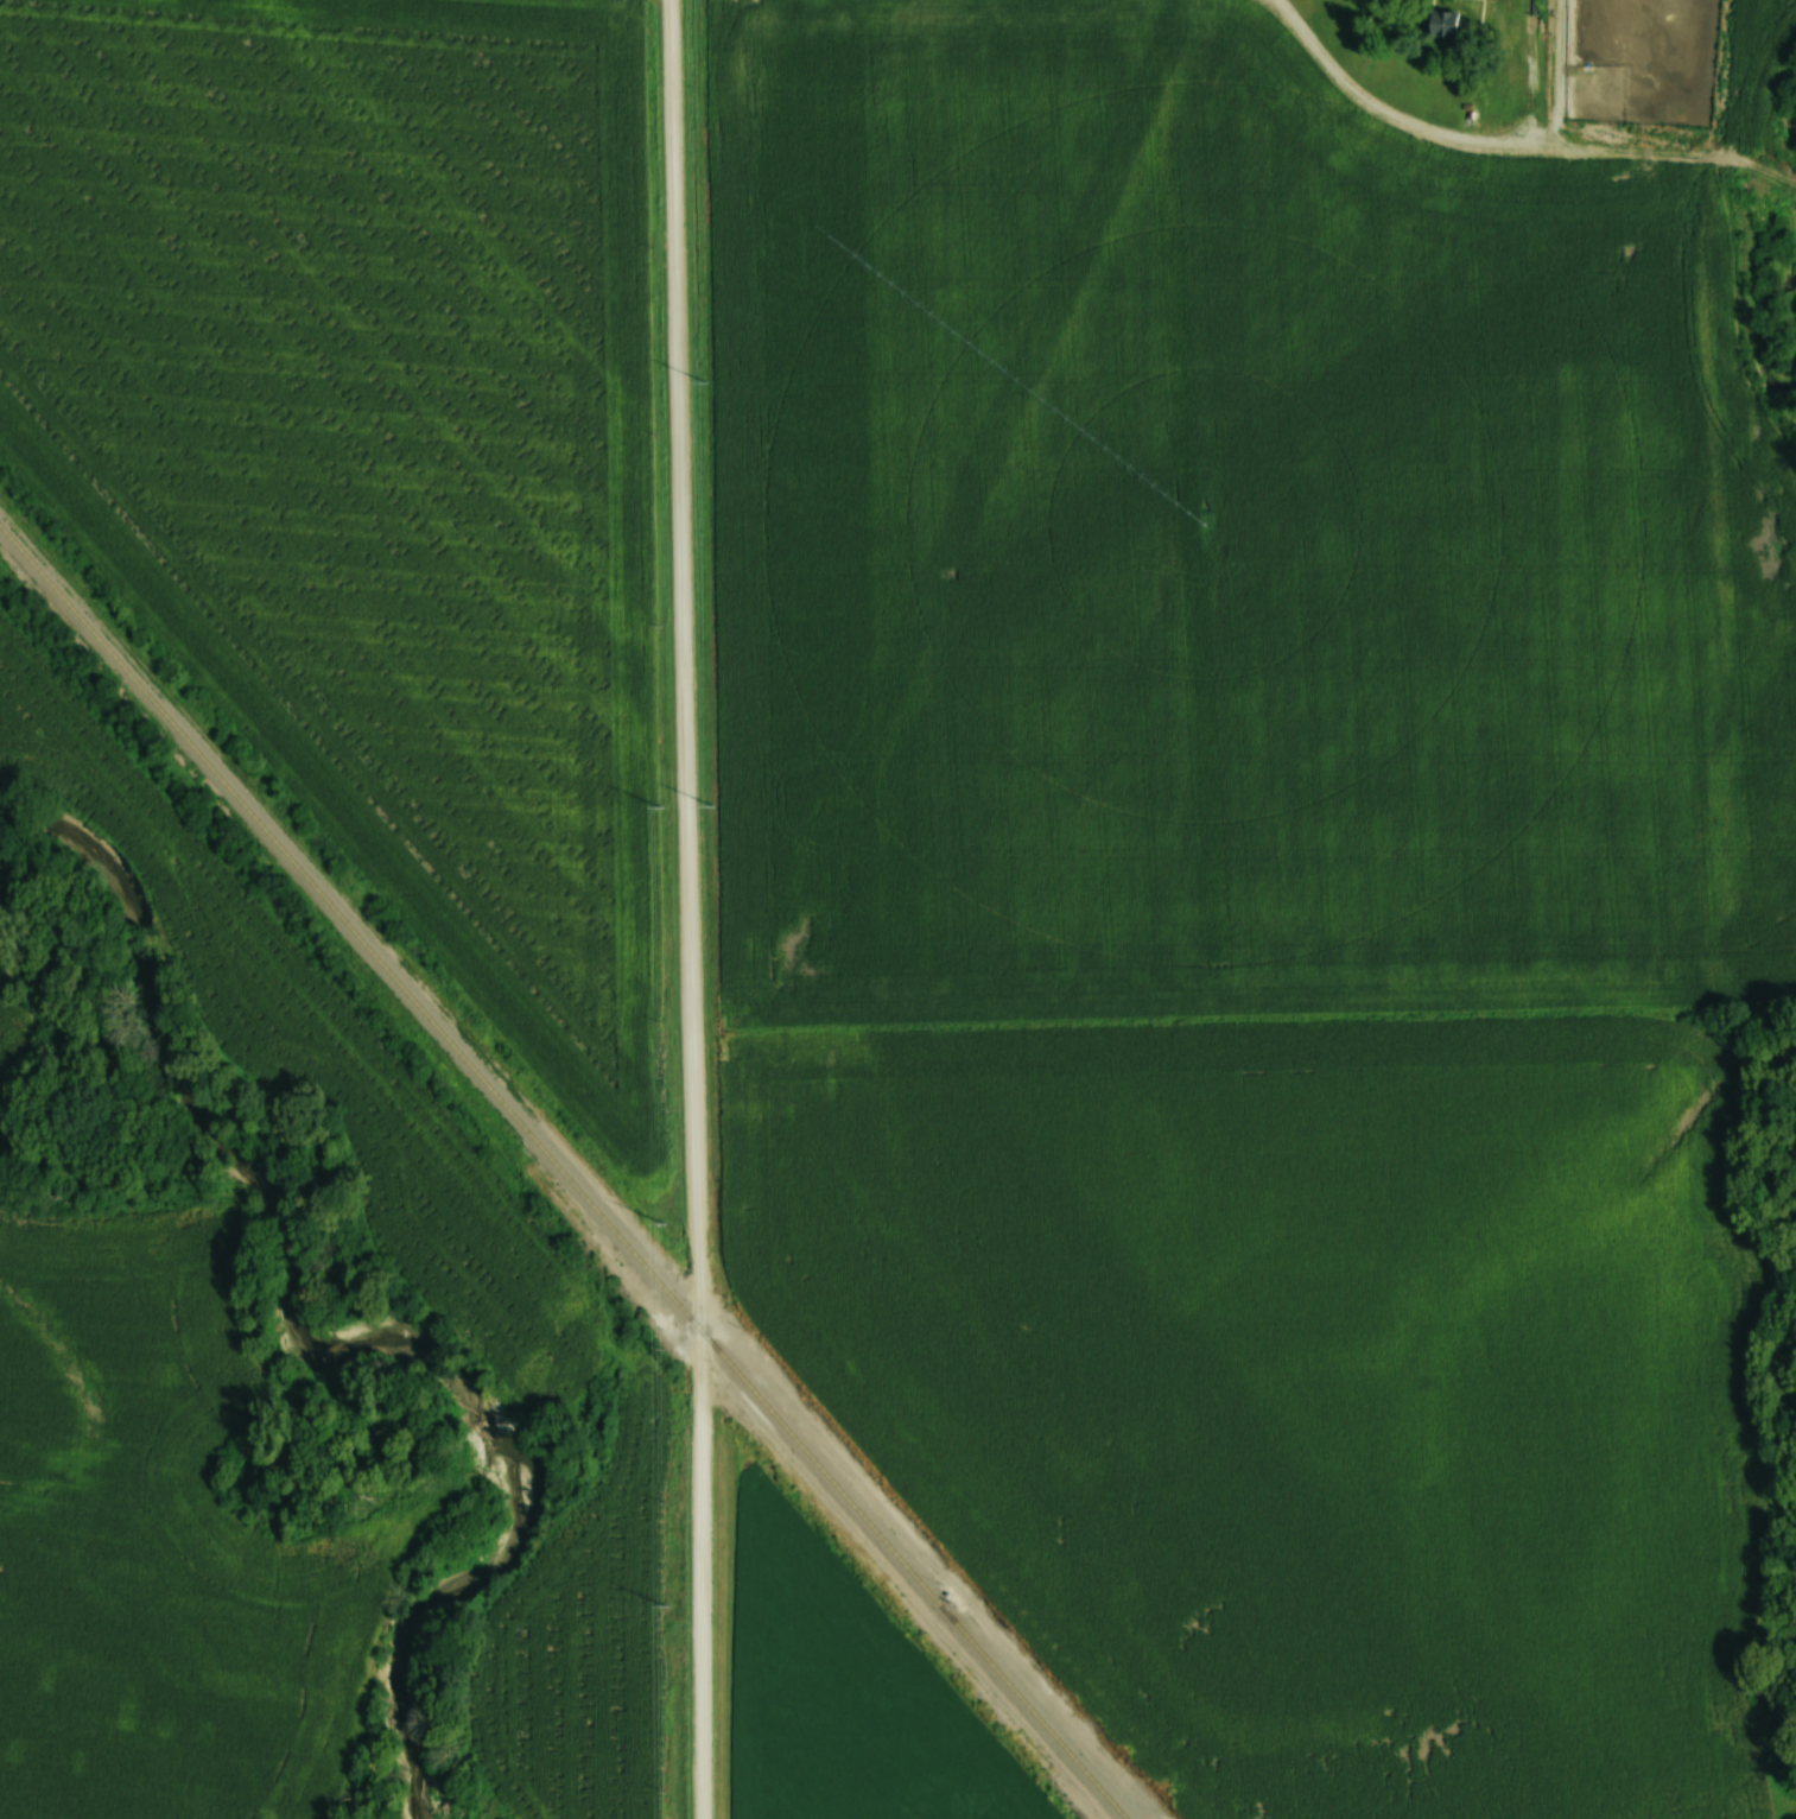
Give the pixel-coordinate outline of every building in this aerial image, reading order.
[(1454,36),(1454,11),(1426,11),(1426,36),(1454,36)]
